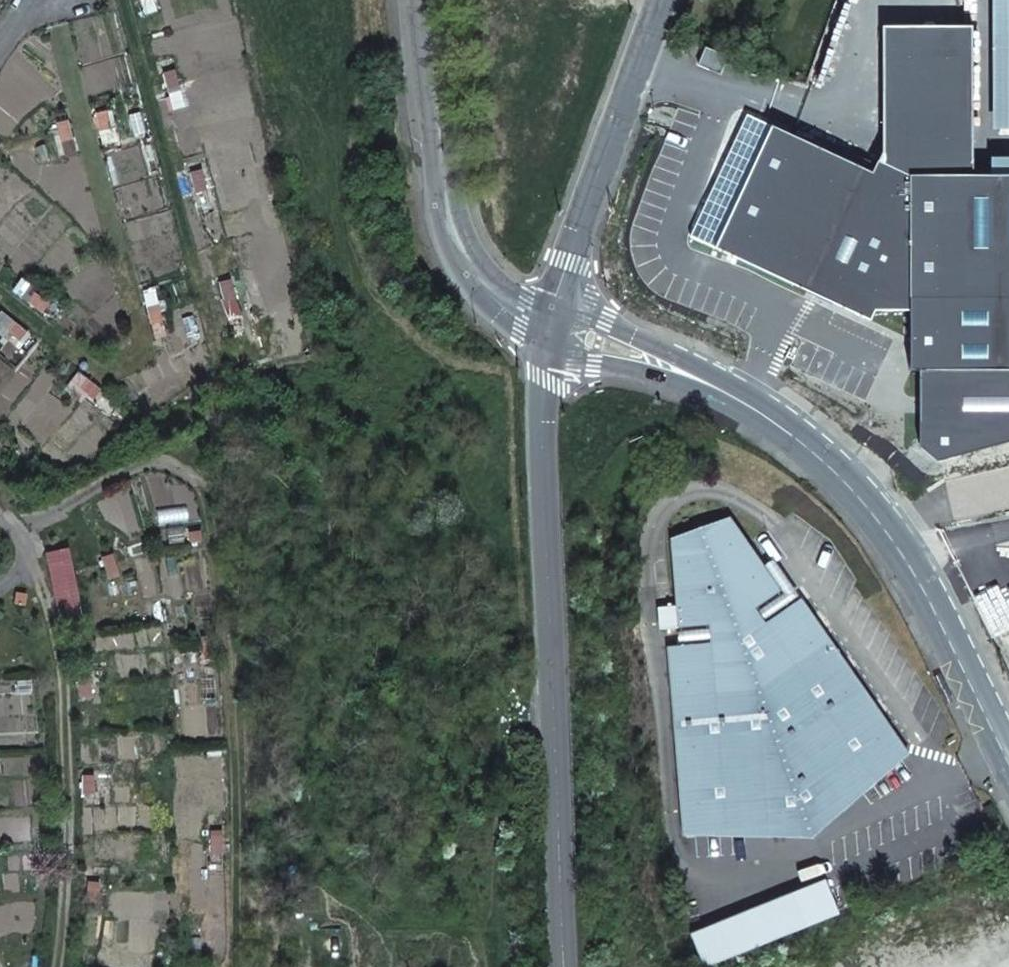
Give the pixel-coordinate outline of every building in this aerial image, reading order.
[(916,178),(976,178),(974,26),(884,27),(885,153),(880,162),(916,178)] [(699,66),(721,75),(728,58),(706,48),(699,66)] [(880,312),(915,312),(916,178),(880,162),(875,173),(748,116),(692,239),(873,322),(880,312)] [(923,372),(1008,372),(1008,178),(976,178),(916,178),(915,312),(914,372),(923,372)] [(923,372),(924,448),(941,463),(1008,445),(1008,372),(923,372)] [(734,520),(705,540),(673,543),(681,629),(712,626),(713,645),(682,647),(670,648),(687,835),(748,829),(745,803),(761,801),(763,828),(810,824),(848,797),(833,775),(846,766),(861,788),(911,753),(803,600),(794,606),(768,624),(757,609),(783,591),(734,520)] [(187,547),(204,548),(204,547),(205,538),(187,537),(187,547)] [(101,564),(105,581),(115,577),(110,561),(101,564)] [(783,591),(757,609),(768,624),(794,606),(783,591)] [(712,626),(681,629),(682,647),(713,645),(712,626)] [(201,658),(212,657),(209,639),(199,640),(201,658)] [(89,701),(88,683),(79,683),(79,701),(89,701)] [(833,775),(848,797),(861,788),(846,766),(833,775)] [(92,797),(93,780),(83,779),(82,797),(92,797)] [(745,803),(748,829),(763,828),(761,801),(745,803)] [(219,858),(219,840),(209,840),(209,857),(219,858)] [(88,886),(87,903),(97,904),(98,886),(88,886)] [(804,927),(790,893),(688,935),(701,966),(706,966),(804,927)]
